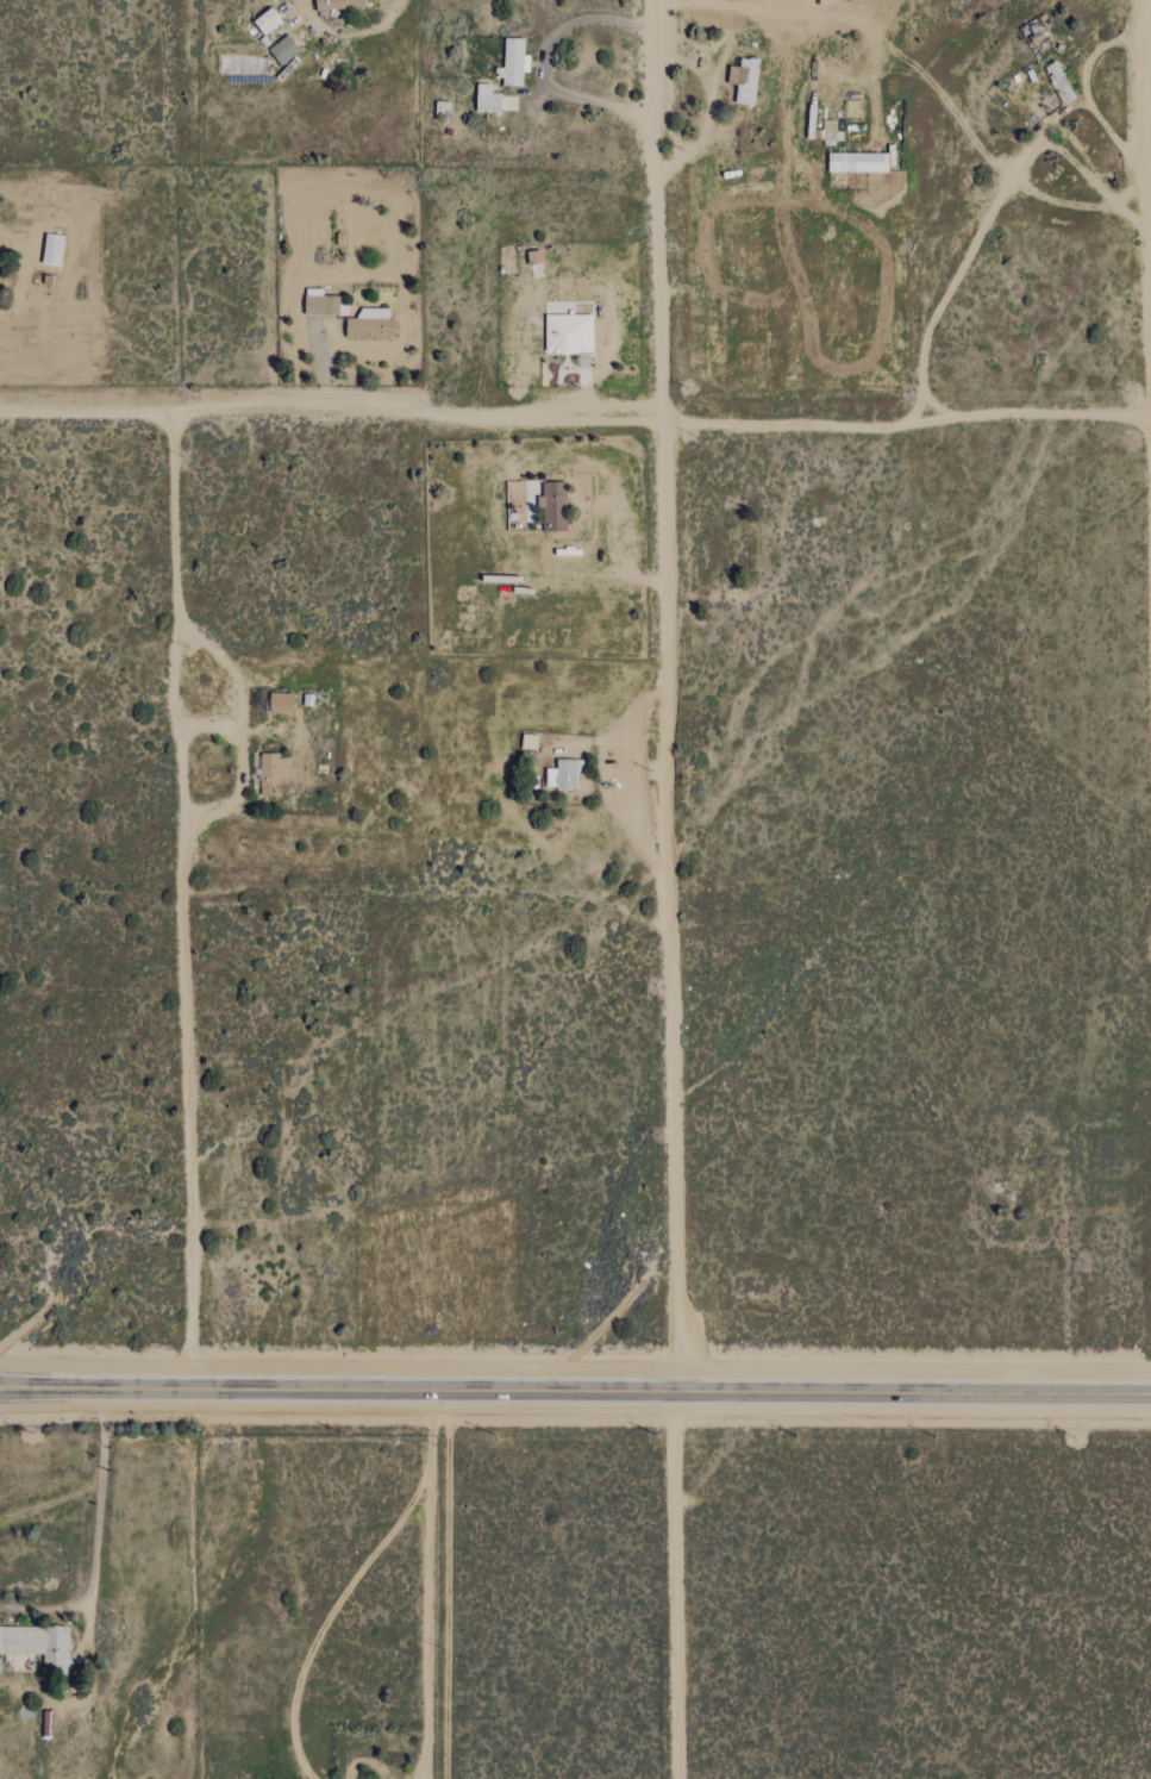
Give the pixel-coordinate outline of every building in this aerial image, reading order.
[(316,12),(365,8),(365,0),(315,0),(316,12)] [(253,21),(263,37),(281,24),(271,9),(253,21)] [(299,54),(289,36),(268,49),(278,66),(299,54)] [(522,87),(522,73),(528,73),(529,57),(523,57),(523,40),(503,40),(503,69),(495,69),(495,79),(503,79),(502,87),(522,87)] [(727,84),(737,85),(735,104),(754,106),(759,60),(740,58),(739,68),(729,66),(727,84)] [(1046,66),(1064,104),(1074,100),(1056,62),(1046,66)] [(475,113),(500,114),(501,94),(491,94),(491,85),(477,85),(475,113)] [(887,154),(828,154),(828,174),(888,174),(887,154)] [(64,237),(46,233),(41,263),(59,266),(64,237)] [(545,353),(592,353),(592,315),(544,315),(545,353)] [(542,483),(542,496),(540,496),(542,532),(566,532),(564,482),(542,483)] [(292,694),(269,694),(268,712),(292,713),(292,694)] [(260,756),(260,796),(286,795),(285,755),(260,756)] [(545,789),(576,790),(577,773),(582,773),(582,760),(556,760),(556,769),(545,769),(545,789)] [(0,1626),(0,1654),(42,1654),(42,1665),(52,1665),(52,1674),(68,1674),(68,1626),(0,1626)]
